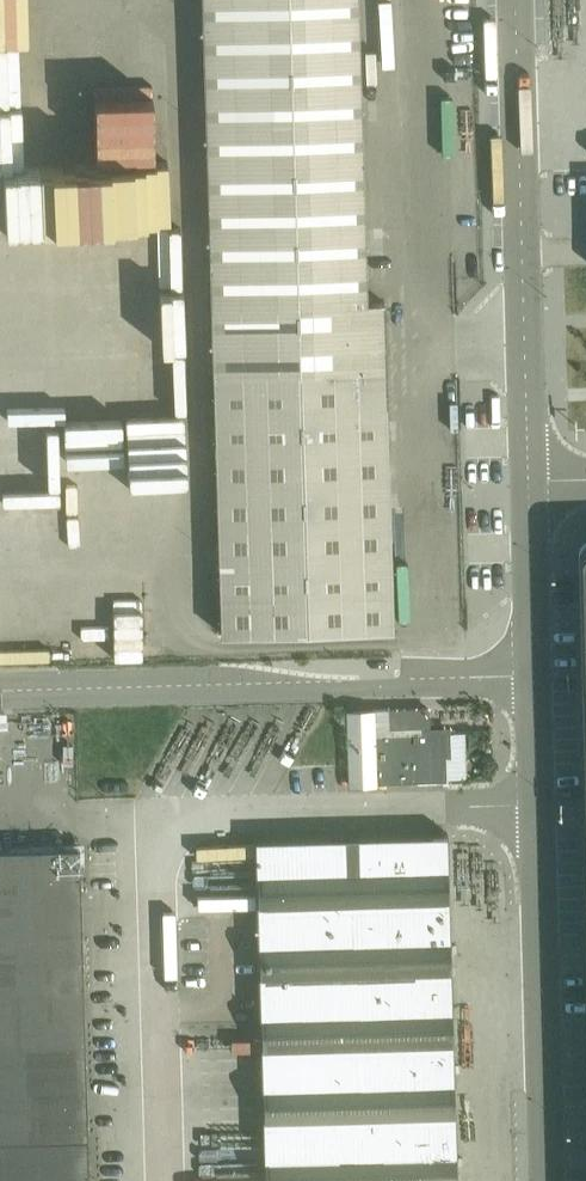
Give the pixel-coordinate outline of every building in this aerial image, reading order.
[(358,0),(203,0),(222,634),(394,629),(384,301),(367,302),(358,0)] [(150,74),(21,77),(20,42),(0,43),(0,163),(15,163),(16,228),(0,229),(0,270),(52,269),(52,259),(114,258),(113,213),(135,213),(135,182),(150,182),(150,158),(152,158),(150,74)] [(180,282),(178,223),(119,224),(121,283),(180,282)] [(60,452),(61,499),(119,498),(118,451),(60,452)] [(56,526),(55,465),(0,466),(0,527),(56,526)] [(429,709),(388,710),(388,729),(429,728),(429,709)] [(467,778),(465,733),(446,733),(446,732),(374,735),(373,711),(348,712),(350,766),(350,785),(376,784),(376,783),(414,782),(447,781),(447,778),(467,778)] [(257,840),(266,1180),(457,1180),(447,835),(257,840)] [(0,850),(0,1139),(88,1136),(80,847),(0,850)] [(88,1136),(0,1139),(0,1180),(90,1180),(88,1136)]
